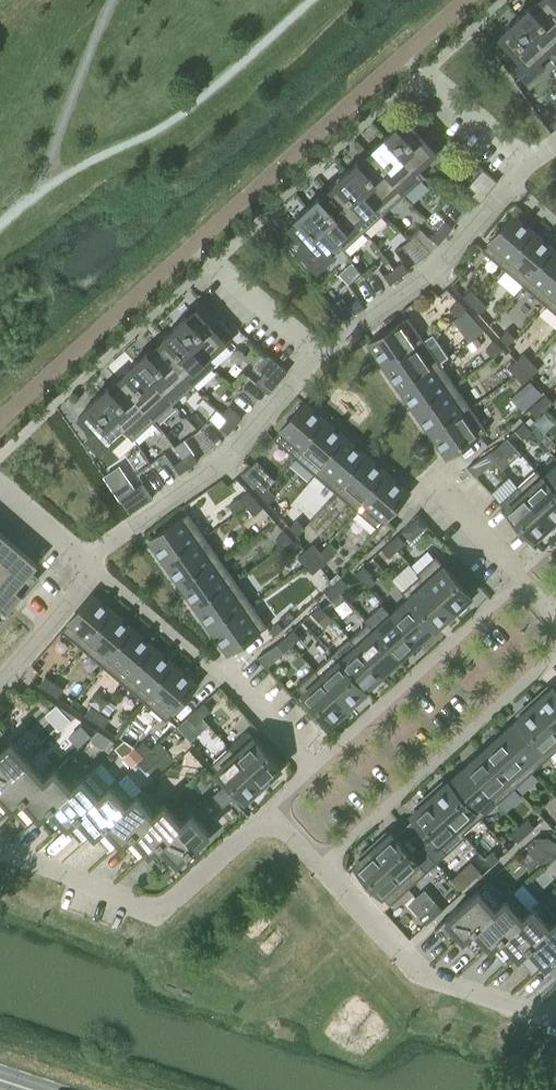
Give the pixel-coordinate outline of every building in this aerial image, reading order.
[(539,0),(530,8),(529,6),(517,16),(548,50),(548,51),(554,58),(555,56),(555,20),(539,0)] [(539,0),(555,20),(555,0),(539,0)] [(548,50),(517,16),(506,26),(508,28),(499,36),(514,53),(507,60),(527,83),(544,67),(538,60),(548,51),(548,50)] [(416,170),(417,169),(436,152),(443,145),(430,129),(422,136),(407,119),(398,127),(396,125),(385,136),(416,170)] [(416,170),(385,136),(373,146),(375,148),(367,155),(403,195),(423,176),(417,169),(416,170)] [(357,161),(346,171),(383,212),(403,195),(367,155),(359,163),(357,161)] [(483,168),(468,185),(474,191),(478,187),(486,194),(498,180),(483,168)] [(383,212),(346,171),(335,181),(336,183),(328,190),(363,230),(383,212)] [(479,202),(486,194),(478,187),(474,191),(471,195),(479,202)] [(318,196),(307,206),(337,240),(337,241),(343,248),(363,230),(328,190),(320,198),(318,196)] [(337,240),(307,206),(296,216),(297,218),(288,226),(303,243),(296,250),(316,272),(333,257),(327,250),(337,241),(337,240)] [(504,268),(534,232),(513,214),(482,249),(504,268)] [(445,220),(438,228),(446,235),(453,227),(445,220)] [(446,235),(438,228),(430,236),(438,243),(446,235)] [(555,250),(534,232),(504,268),(524,286),(555,250)] [(524,286),(545,303),(555,290),(555,250),(524,286)] [(393,268),(399,277),(408,270),(402,262),(393,268)] [(399,277),(393,268),(384,274),(390,283),(399,277)] [(471,304),(479,297),(471,289),(463,296),(471,304)] [(545,303),(555,313),(555,290),(545,303)] [(479,297),(471,304),(478,313),(486,305),(479,297)] [(348,304),(354,313),(364,306),(357,298),(348,304)] [(457,316),(466,309),(458,300),(450,308),(457,316)] [(186,315),(174,326),(205,360),(206,359),(225,341),(233,334),(219,319),(212,326),(196,309),(187,317),(186,315)] [(473,317),(466,309),(457,316),(465,324),(473,317)] [(385,367),(424,339),(408,316),(369,343),(385,367)] [(205,360),(174,326),(163,336),(165,338),(157,345),(192,384),(212,366),(206,359),(205,360)] [(507,329),(499,336),(507,345),(515,337),(507,329)] [(424,339),(385,367),(400,389),(440,362),(448,355),(433,334),(424,339)] [(477,337),(467,344),(472,351),(482,344),(477,337)] [(502,349),(494,341),(486,348),(494,357),(502,349)] [(147,351),(135,361),(173,402),(192,384),(157,345),(148,353),(147,351)] [(524,352),(516,359),(523,368),(531,361),(524,352)] [(276,384),(288,371),(274,359),(255,382),(269,393),(276,384)] [(523,368),(516,359),(508,367),(515,375),(523,368)] [(126,373),(118,380),(153,420),(173,402),(135,361),(124,371),(126,373)] [(531,361),(523,368),(531,376),(539,369),(531,361)] [(455,384),(440,362),(400,389),(416,411),(455,384)] [(531,376),(523,368),(515,375),(523,383),(531,376)] [(108,386),(96,396),(127,430),(126,431),(133,438),(153,420),(118,380),(109,388),(108,386)] [(532,381),(512,399),(524,413),(544,394),(532,381)] [(455,384),(416,411),(431,433),(470,406),(455,384)] [(546,394),(537,401),(545,409),(553,402),(546,394)] [(127,430),(96,396),(85,406),(87,408),(78,416),(93,433),(86,440),(99,455),(126,431),(127,430)] [(295,456),(326,420),(304,401),(273,438),(295,456)] [(545,409),(537,401),(529,409),(537,417),(545,409)] [(227,418),(235,425),(242,416),(229,405),(222,414),(227,418)] [(487,429),(470,406),(431,433),(447,457),(487,429)] [(235,425),(227,418),(220,426),(228,433),(235,425)] [(346,438),(326,420),(295,456),(315,474),(346,438)] [(524,422),(516,429),(523,438),(531,430),(524,422)] [(367,455),(346,438),(315,474),(336,491),(367,455)] [(489,452),(495,461),(504,454),(498,445),(489,452)] [(183,458),(189,467),(198,460),(192,452),(183,458)] [(495,461),(489,452),(480,458),(486,467),(495,461)] [(387,473),(367,455),(336,491),(356,509),(387,473)] [(189,467),(183,458),(174,465),(180,473),(189,467)] [(543,476),(542,477),(555,493),(555,464),(543,476)] [(553,525),(555,522),(555,493),(542,477),(543,476),(537,469),(518,485),(553,525)] [(387,473),(356,509),(378,528),(409,492),(387,473)] [(260,494),(268,487),(261,479),(253,486),(260,494)] [(143,482),(119,499),(129,513),(153,497),(143,482)] [(553,525),(518,485),(500,502),(532,539),(540,532),(543,534),(553,525)] [(276,495),(268,487),(260,494),(268,503),(276,495)] [(247,506),(255,499),(248,491),(240,498),(247,506)] [(238,498),(228,505),(234,513),(244,506),(238,498)] [(255,499),(247,506),(255,515),(263,507),(255,499)] [(165,563),(204,535),(188,512),(149,540),(165,563)] [(418,517),(412,523),(419,531),(426,526),(418,517)] [(289,526),(297,535),(305,528),(297,519),(289,526)] [(2,607),(7,611),(22,593),(16,588),(37,564),(20,549),(20,548),(0,531),(0,609),(2,607)] [(292,539),(284,531),(276,538),(284,547),(292,539)] [(390,541),(397,549),(405,542),(398,534),(390,541)] [(220,558),(204,535),(165,563),(181,585),(220,558)] [(397,549),(390,541),(382,549),(389,557),(397,549)] [(313,542),(305,549),(313,558),(321,551),(313,542)] [(313,558),(305,549),(297,557),(305,565),(313,558)] [(328,559),(321,551),(313,558),(320,566),(328,559)] [(420,574),(455,614),(466,604),(463,601),(471,594),(436,555),(417,572),(419,575),(420,574)] [(236,580),(220,558),(181,585),(196,607),(236,580)] [(313,558),(305,565),(312,573),(320,566),(313,558)] [(362,581),(371,573),(363,565),(355,573),(362,581)] [(420,574),(419,575),(401,591),(408,598),(409,597),(435,627),(442,621),(444,623),(455,614),(420,574)] [(341,576),(333,584),(340,592),(349,584),(341,576)] [(251,602),(236,580),(196,607),(212,630),(251,602)] [(340,592),(333,584),(325,591),(332,599),(340,592)] [(83,648),(114,611),(92,593),(61,629),(83,648)] [(409,597),(408,598),(391,613),(417,642),(435,627),(409,597)] [(251,602),(212,630),(228,653),(267,625),(251,602)] [(373,629),(400,658),(417,642),(391,613),(382,603),(365,619),(367,622),(373,629)] [(311,612),(318,621),(327,613),(320,604),(311,612)] [(134,629),(114,611),(83,648),(103,666),(134,629)] [(349,638),(355,645),(356,645),(382,674),(400,658),(373,629),(367,622),(349,638)] [(134,629),(103,666),(124,683),(155,647),(134,629)] [(293,629),(285,636),(292,644),(300,637),(293,629)] [(292,644),(285,636),(276,644),(284,652),(292,644)] [(356,645),(355,645),(338,660),(365,690),(382,674),(356,645)] [(155,647),(124,683),(145,701),(176,665),(155,647)] [(332,653),(314,669),(350,709),(361,699),(358,696),(365,690),(338,660),(332,653)] [(197,683),(176,665),(145,701),(166,719),(197,683)] [(314,669),(296,686),(329,722),(336,715),(339,718),(350,709),(314,669)] [(48,691),(54,681),(45,675),(39,685),(48,691)] [(64,687),(54,681),(48,691),(58,697),(64,687)] [(553,686),(546,692),(543,690),(532,699),(555,726),(555,689),(553,686)] [(532,699),(522,709),(524,712),(517,718),(550,755),(555,749),(555,726),(532,699)] [(109,701),(100,711),(107,716),(115,706),(109,701)] [(204,701),(195,709),(203,717),(211,710),(204,701)] [(94,720),(100,711),(91,705),(85,714),(94,720)] [(203,717),(195,709),(187,716),(195,725),(203,717)] [(100,711),(94,720),(104,726),(110,717),(107,716),(100,711)] [(550,755),(517,718),(500,734),(533,771),(550,755)] [(10,740),(0,729),(0,750),(10,740)] [(247,730),(229,746),(264,786),(275,776),(273,773),(280,766),(247,730)] [(98,731),(92,742),(104,749),(110,739),(98,731)] [(482,750),(515,786),(533,771),(500,734),(482,750)] [(10,740),(0,750),(0,784),(28,759),(10,740)] [(144,756),(152,749),(144,740),(136,747),(144,756)] [(152,749),(144,756),(138,762),(146,771),(169,751),(161,742),(152,749)] [(264,786),(229,746),(211,763),(243,799),(251,792),(254,795),(264,786)] [(133,766),(138,762),(144,756),(136,747),(124,757),(133,766)] [(515,786),(482,750),(465,765),(498,802),(515,786)] [(12,807),(44,778),(44,777),(28,759),(0,784),(0,804),(5,799),(12,807)] [(465,765),(447,781),(480,818),(498,802),(465,765)] [(60,817),(67,824),(99,796),(110,786),(109,785),(93,767),(82,777),(71,786),(72,787),(43,812),(40,816),(50,826),(60,817)] [(99,796),(67,824),(68,825),(77,835),(88,825),(95,833),(133,798),(116,779),(109,785),(110,786),(99,796)] [(438,785),(427,795),(463,834),(464,833),(480,818),(447,781),(441,787),(438,785)] [(223,786),(213,794),(223,806),(233,797),(223,786)] [(115,834),(122,842),(154,813),(153,813),(137,794),(133,798),(95,833),(95,834),(96,834),(105,844),(115,834)] [(463,834),(427,795),(416,804),(419,807),(411,814),(447,853),(466,835),(464,833),(463,834)] [(143,843),(150,850),(181,822),(181,821),(164,803),(153,813),(154,813),(122,842),(123,842),(132,852),(143,843)] [(191,857),(200,849),(195,844),(209,832),(191,812),(181,821),(181,822),(150,850),(151,851),(164,866),(166,864),(173,857),(176,861),(187,852),(191,857)] [(527,819),(519,826),(526,834),(534,827),(527,819)] [(526,834),(519,826),(511,833),(517,841),(526,834)] [(381,836),(371,845),(408,887),(427,871),(392,832),(384,839),(381,836)] [(355,865),(349,871),(365,889),(371,883),(390,904),(408,887),(371,845),(360,855),(362,858),(355,865)] [(492,850),(484,858),(491,865),(499,858),(492,850)] [(471,860),(451,878),(463,891),(483,873),(471,860)] [(478,889),(457,907),(451,911),(452,912),(435,928),(445,939),(456,929),(463,937),(506,899),(505,898),(489,880),(478,889)] [(509,888),(502,894),(505,898),(506,898),(507,897),(512,892),(509,888)] [(506,899),(463,937),(472,948),(483,938),(490,946),(530,911),(529,910),(512,892),(507,897),(506,898),(505,898),(506,899)] [(529,910),(530,911),(490,946),(500,957),(511,947),(518,955),(555,920),(555,918),(540,900),(533,907),(533,906),(529,910)] [(435,901),(427,909),(434,916),(442,909),(435,901)] [(434,916),(427,909),(420,916),(427,923),(434,916)] [(518,955),(527,966),(538,956),(545,964),(555,954),(555,920),(518,955)] [(545,964),(555,974),(555,973),(555,954),(545,964)]
